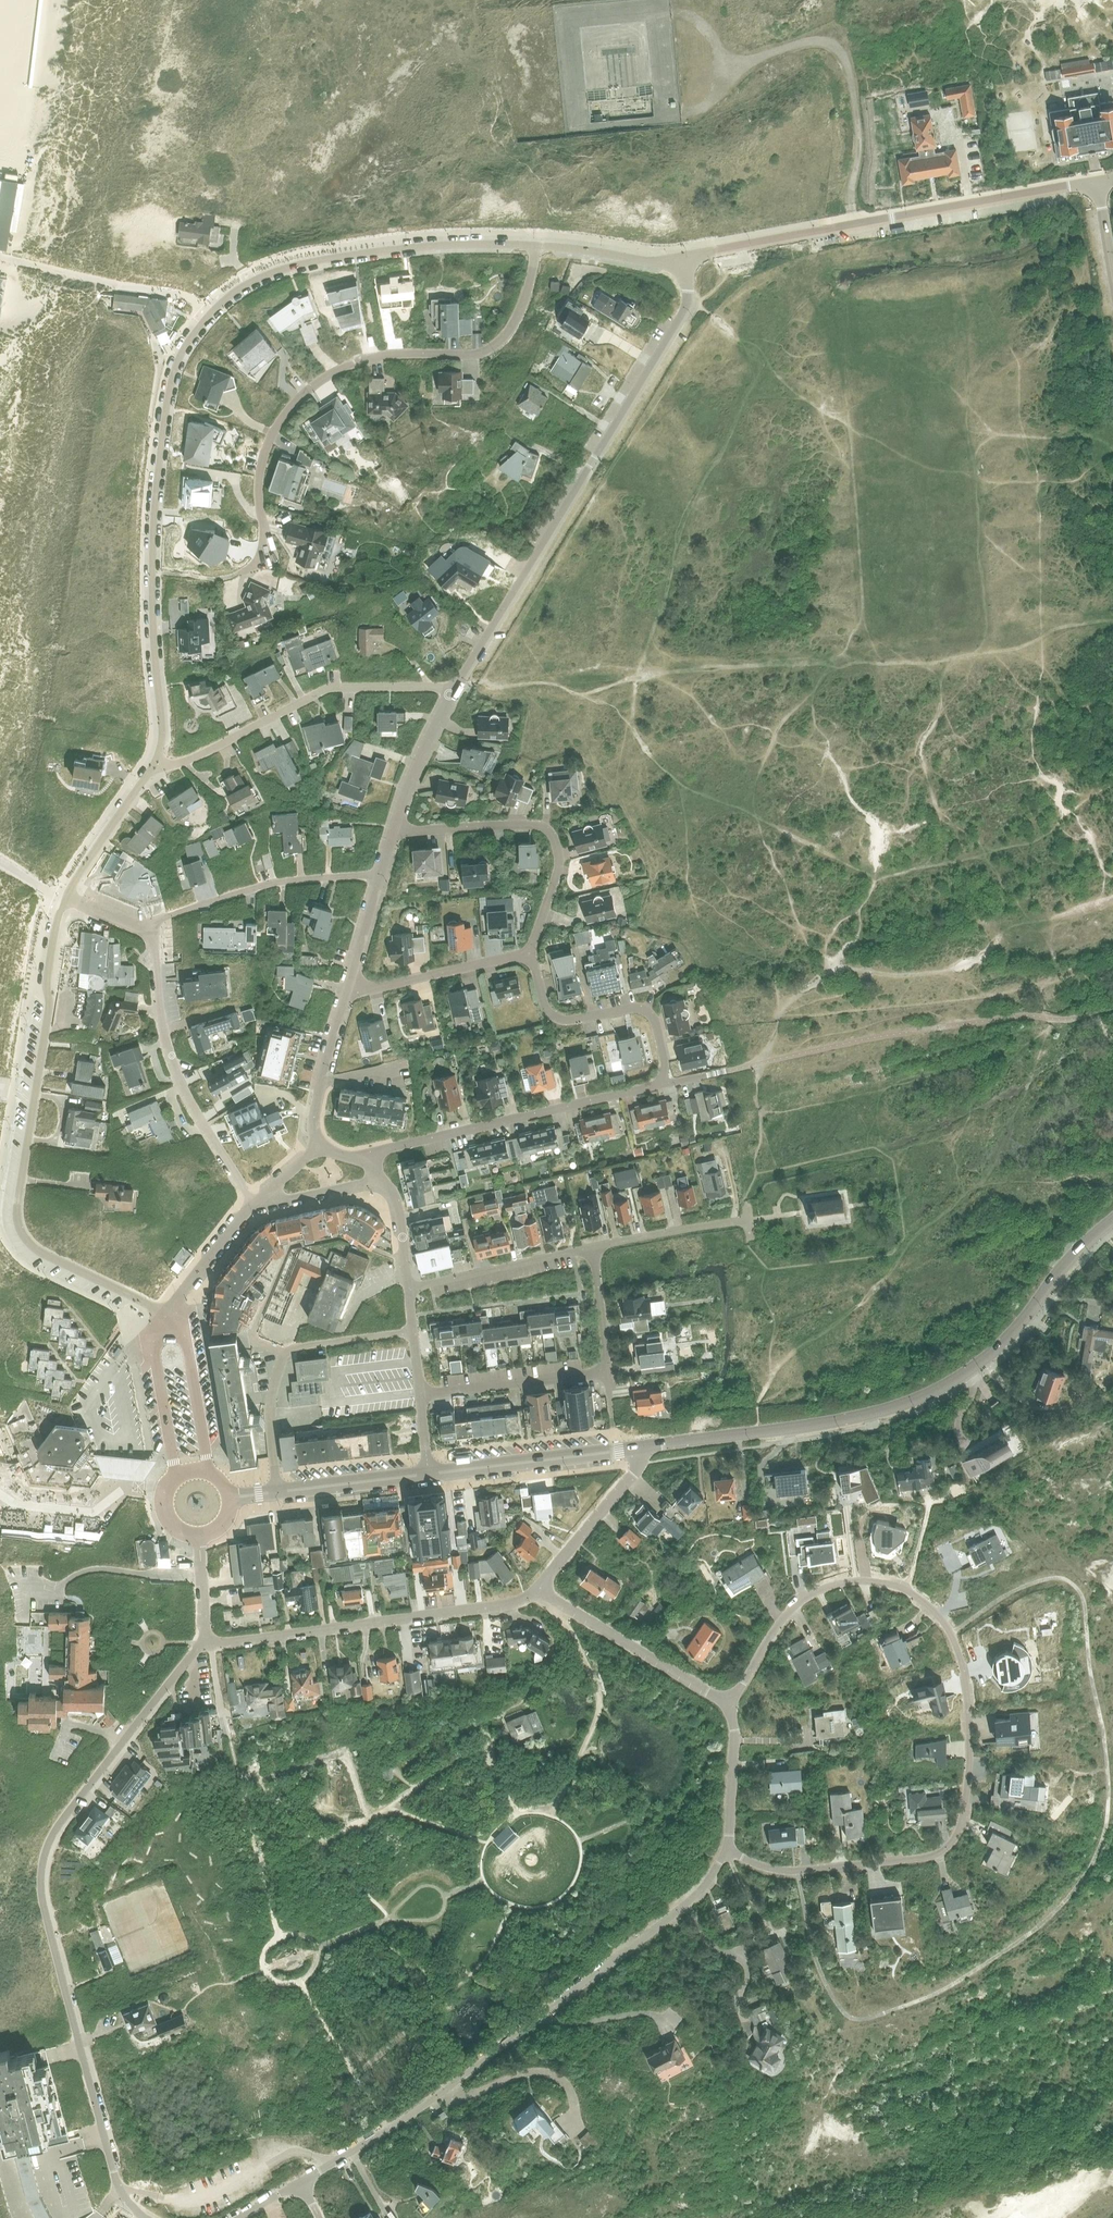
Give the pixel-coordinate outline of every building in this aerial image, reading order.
[(1095,72),(1095,67),(1094,62),(1082,64),(1081,61),(1061,64),(1063,77),(1095,72)] [(587,90),(590,124),(655,118),(651,84),(587,90)] [(945,89),(941,89),(942,99),(947,99),(959,97),(963,118),(976,115),(971,84),(945,88),(945,89)] [(926,92),(909,95),(911,106),(928,103),(926,92)] [(1099,103),(1098,92),(1068,97),(1068,101),(1066,102),(1066,105),(1069,104),(1069,108),(1049,112),(1057,157),(1077,153),(1077,154),(1112,147),(1112,101),(1099,103)] [(911,120),(898,122),(900,132),(913,129),(913,131),(913,133),(912,134),(912,136),(912,137),(913,139),(913,140),(914,142),(915,143),(916,151),(918,150),(919,155),(898,159),(903,184),(914,182),(913,177),(917,176),(917,177),(921,178),(925,177),(929,175),(928,173),(932,172),(932,174),(936,175),(940,174),(944,172),(944,171),(948,171),(949,176),(960,174),(956,148),(944,150),(944,151),(935,152),(934,148),(935,148),(930,114),(911,117),(911,118),(911,120)] [(6,248),(9,232),(15,233),(22,194),(16,193),(18,182),(0,179),(0,247),(6,248)] [(182,223),(181,229),(180,236),(198,238),(198,241),(209,243),(209,242),(218,243),(220,227),(213,226),(214,216),(202,215),(201,222),(195,221),(195,224),(182,223)] [(374,278),(380,308),(413,305),(412,291),(413,290),(414,288),(414,286),(413,285),(411,285),(410,274),(390,276),(390,281),(376,283),(375,278),(374,278)] [(333,306),(352,301),(354,311),(337,315),(343,330),(363,325),(357,278),(326,286),(333,306)] [(550,290),(558,291),(559,282),(551,281),(550,290)] [(563,285),(561,293),(568,295),(570,287),(563,285)] [(600,311),(625,326),(627,321),(632,324),(636,317),(629,313),(634,303),(632,302),(630,305),(621,300),(619,303),(601,293),(593,306),(596,308),(594,311),(599,314),(600,311)] [(142,311),(154,334),(165,327),(165,326),(165,325),(152,299),(115,294),(113,307),(142,311)] [(309,294),(300,298),(299,296),(298,296),(297,295),(295,295),(294,296),(293,297),(292,298),(292,299),(292,301),(270,316),(269,317),(270,318),(279,330),(301,315),(304,323),(318,318),(309,294)] [(445,329),(445,334),(471,334),(471,318),(455,318),(455,312),(458,312),(457,302),(451,303),(451,298),(431,299),(431,320),(435,319),(436,329),(445,329)] [(165,325),(168,301),(152,299),(165,325)] [(581,310),(567,301),(560,313),(566,317),(561,327),(579,338),(591,321),(579,313),(581,310)] [(326,302),(319,304),(322,310),(328,308),(326,302)] [(312,324),(300,328),(305,342),(317,337),(312,324)] [(257,328),(233,348),(254,372),(261,366),(260,365),(268,359),(269,360),(277,352),(257,328)] [(578,353),(576,357),(564,350),(566,346),(563,344),(557,353),(560,356),(550,372),(578,389),(592,367),(586,363),(588,359),(578,353)] [(201,373),(202,373),(205,374),(200,388),(198,387),(195,397),(204,401),(202,406),(217,411),(217,410),(213,409),(220,390),(224,391),(236,387),(233,377),(234,377),(204,366),(201,373)] [(459,372),(459,374),(455,374),(455,372),(444,372),(444,374),(439,374),(439,387),(444,387),(444,398),(460,398),(460,394),(473,394),(473,379),(460,379),(460,372),(459,372)] [(384,378),(369,378),(369,412),(371,412),(372,413),(377,413),(379,411),(387,411),(394,418),(396,416),(400,414),(402,412),(403,408),(405,406),(394,394),(384,394),(384,378)] [(547,398),(541,394),(542,391),(530,384),(517,405),(533,414),(534,412),(538,414),(547,398)] [(312,422),(311,423),(320,438),(328,450),(336,445),(332,439),(354,425),(348,415),(342,406),(336,397),(319,407),(324,415),(312,422)] [(342,406),(348,415),(353,412),(347,403),(342,406)] [(192,416),(191,416),(183,470),(184,470),(186,458),(208,462),(211,440),(220,444),(226,431),(205,423),(204,424),(191,422),(192,416)] [(500,459),(503,463),(498,467),(519,481),(521,474),(532,477),(539,455),(528,451),(529,449),(516,441),(511,447),(517,451),(509,457),(507,454),(500,459)] [(296,459),(301,460),(300,462),(311,466),(313,459),(310,458),(310,456),(306,455),(307,453),(303,451),(304,450),(300,448),(296,459)] [(300,466),(289,462),(291,456),(282,453),(280,459),(279,458),(269,488),(278,491),(284,493),(283,497),(301,504),(308,484),(304,483),(307,473),(304,472),(299,470),(300,466)] [(184,478),(182,503),(193,504),(211,506),(211,509),(221,510),(223,488),(212,487),(213,481),(200,480),(184,478)] [(307,528),(291,523),(286,539),(302,544),(300,551),(302,552),(299,561),(298,561),(297,562),(318,568),(321,557),(324,558),(324,559),(326,560),(326,559),(330,560),(336,537),(323,533),(324,530),(308,526),(307,528)] [(188,544),(194,547),(202,550),(207,556),(211,561),(225,555),(229,539),(215,536),(215,534),(215,531),(191,529),(188,544)] [(202,550),(194,547),(191,555),(197,557),(201,562),(207,556),(202,550)] [(440,557),(428,569),(446,587),(458,575),(474,585),(481,574),(487,578),(495,565),(489,561),(468,548),(467,547),(466,547),(464,547),(463,547),(462,547),(461,547),(460,547),(459,548),(458,549),(457,549),(445,562),(440,557)] [(293,561),(290,575),(300,577),(304,564),(293,561)] [(321,583),(323,583),(324,583),(326,583),(327,582),(328,581),(328,580),(328,578),(328,577),(327,576),(326,575),(324,574),(323,574),(322,575),(321,575),(320,577),(319,578),(319,579),(320,581),(320,582),(321,583)] [(267,608),(266,607),(274,604),(275,595),(265,590),(263,588),(261,586),(258,585),(255,586),(252,584),(245,599),(249,608),(228,616),(233,630),(253,623),(257,633),(265,630),(261,620),(270,616),(269,615),(270,613),(269,608),(267,608)] [(316,588),(309,592),(312,598),(319,594),(316,588)] [(413,621),(418,627),(421,630),(431,622),(428,619),(438,612),(433,605),(428,598),(424,602),(421,598),(411,606),(413,610),(407,614),(413,621)] [(189,628),(178,629),(179,652),(181,651),(181,660),(192,659),(192,661),(202,661),(202,642),(209,642),(208,619),(188,620),(189,628)] [(464,621),(458,632),(464,636),(471,625),(464,621)] [(384,628),(359,628),(359,652),(373,652),(373,639),(384,639),(384,628)] [(295,668),(305,665),(306,665),(302,654),(305,653),(304,649),(304,648),(299,634),(285,639),(295,668)] [(306,665),(305,665),(307,670),(331,662),(330,659),(337,656),(331,639),(304,648),(304,649),(305,653),(302,654),(306,665)] [(280,676),(274,663),(243,678),(247,684),(245,685),(249,692),(250,691),(254,698),(261,695),(262,697),(263,696),(262,694),(264,693),(261,686),(280,676)] [(214,704),(215,706),(231,697),(225,685),(219,688),(218,687),(214,689),(213,687),(212,687),(209,685),(209,684),(208,684),(206,685),(205,680),(190,683),(193,696),(196,695),(196,698),(200,702),(206,705),(211,705),(214,704)] [(405,722),(405,712),(378,712),(379,729),(396,728),(396,722),(405,722)] [(351,716),(351,713),(345,713),(343,731),(351,732),(353,716),(351,716)] [(479,718),(478,736),(499,737),(501,739),(504,739),(506,737),(507,737),(508,719),(499,719),(499,716),(497,715),(495,714),(492,715),(491,716),(489,718),(479,718)] [(303,727),(309,751),(343,740),(338,721),(324,725),(323,721),(303,727)] [(338,761),(349,764),(347,770),(352,772),(349,782),(342,780),(338,791),(344,793),(362,799),(371,774),(380,777),(386,761),(377,758),(375,763),(359,757),(364,742),(353,739),(338,761)] [(254,753),(263,770),(276,764),(286,785),(301,777),(291,756),(298,752),(291,740),(280,747),(277,748),(274,743),(254,753)] [(464,747),(461,763),(471,765),(471,764),(470,764),(471,762),(482,768),(483,769),(492,751),(494,751),(494,750),(472,747),(473,748),(473,749),(464,747)] [(72,781),(75,781),(74,787),(97,791),(98,784),(99,784),(103,760),(87,758),(86,763),(76,761),(72,781)] [(228,796),(235,809),(256,798),(241,770),(225,779),(232,793),(228,796)] [(550,773),(551,785),(553,798),(571,797),(570,790),(577,789),(575,771),(550,773)] [(494,794),(499,796),(498,798),(500,799),(501,801),(504,802),(506,801),(513,804),(515,798),(527,803),(533,789),(521,784),(523,780),(519,779),(518,776),(514,775),(512,776),(508,774),(504,784),(499,782),(494,794)] [(460,785),(439,781),(435,799),(446,801),(447,803),(449,805),(452,806),(454,805),(456,803),(464,804),(467,787),(466,787),(465,784),(462,784),(460,785)] [(169,800),(180,817),(191,809),(189,805),(198,800),(190,787),(169,800)] [(218,814),(224,823),(229,820),(223,810),(218,814)] [(284,850),(303,848),(304,848),(302,832),(299,832),(297,813),(272,815),(273,831),(282,831),(284,850)] [(137,832),(131,838),(128,837),(125,837),(123,839),(122,842),(122,845),(125,847),(128,848),(132,852),(133,851),(132,851),(134,848),(140,853),(162,827),(164,828),(165,827),(163,826),(164,825),(152,815),(142,826),(144,827),(140,832),(136,829),(135,830),(137,832)] [(322,827),(319,827),(320,839),(329,839),(329,845),(353,843),(352,835),(351,827),(340,828),(340,826),(334,826),(334,828),(329,828),(329,826),(329,818),(321,819),(322,827)] [(210,830),(214,839),(224,834),(223,832),(224,831),(230,844),(239,839),(241,842),(252,837),(245,821),(233,828),(232,827),(225,831),(222,825),(210,830)] [(573,833),(577,851),(598,845),(600,846),(603,846),(604,843),(606,843),(601,826),(593,828),(592,826),(589,825),(587,825),(585,826),(584,828),(583,830),(573,833)] [(212,837),(203,842),(210,857),(219,853),(212,837)] [(194,857),(204,854),(200,842),(185,847),(188,858),(194,857)] [(519,865),(519,866),(538,871),(538,873),(539,873),(538,851),(536,851),(536,843),(519,844),(520,863),(519,865)] [(416,868),(422,868),(423,875),(441,873),(439,851),(432,852),(432,849),(414,850),(416,868)] [(112,850),(101,867),(119,879),(121,889),(127,896),(137,898),(146,894),(150,898),(161,894),(155,872),(135,859),(132,864),(112,850)] [(261,856),(266,869),(273,866),(268,853),(261,856)] [(260,857),(253,859),(257,871),(264,869),(260,857)] [(206,880),(198,858),(184,863),(191,884),(196,882),(196,883),(206,880)] [(583,864),(584,871),(588,871),(591,885),(614,879),(609,858),(583,864)] [(462,865),(464,887),(483,885),(483,878),(488,877),(488,872),(489,870),(490,867),(489,865),(487,863),(485,861),(482,861),(480,862),(477,864),(462,865)] [(449,878),(441,879),(441,889),(450,889),(449,878)] [(583,903),(587,921),(607,916),(609,917),(613,916),(614,914),(615,914),(611,897),(603,898),(601,896),(599,896),(597,896),(595,896),(594,898),(593,901),(583,903)] [(487,900),(489,918),(490,926),(499,925),(500,934),(505,934),(515,933),(512,897),(487,900)] [(318,916),(313,932),(327,936),(332,919),(329,918),(331,911),(314,905),(312,914),(318,916)] [(287,910),(283,910),(270,910),(269,926),(277,926),(276,943),(282,943),(282,931),(286,931),(287,925),(295,925),(295,922),(287,921),(287,910)] [(311,918),(303,916),(302,923),(309,925),(311,918)] [(619,917),(617,923),(625,926),(627,920),(619,917)] [(490,926),(489,918),(487,919),(488,938),(505,936),(505,934),(500,934),(499,925),(490,926)] [(449,933),(451,949),(472,947),(470,927),(463,927),(463,922),(457,922),(455,921),(452,921),(450,921),(448,923),(447,925),(446,928),(447,930),(449,933)] [(247,932),(246,932),(246,942),(247,942),(256,942),(257,924),(247,924),(247,932)] [(428,924),(416,925),(417,933),(429,932),(428,924)] [(282,943),(276,943),(276,949),(294,949),(295,925),(287,925),(286,931),(282,931),(282,943)] [(573,933),(576,945),(591,941),(588,929),(573,933)] [(227,939),(227,931),(204,931),(204,946),(228,946),(229,939),(227,939)] [(246,932),(227,931),(227,939),(229,939),(228,946),(242,946),(247,946),(247,942),(246,942),(246,932)] [(82,947),(78,988),(89,989),(96,990),(109,990),(109,984),(109,966),(108,966),(107,966),(106,965),(109,939),(95,933),(84,932),(83,942),(81,942),(80,947),(82,947)] [(406,960),(408,960),(413,959),(412,952),(425,951),(424,936),(411,938),(410,933),(394,935),(395,942),(390,942),(391,959),(396,958),(396,961),(399,961),(401,962),(404,962),(406,960)] [(585,963),(592,993),(621,986),(614,956),(610,957),(608,950),(616,948),(613,939),(606,941),(607,947),(597,950),(598,953),(588,956),(590,962),(585,963)] [(618,940),(620,954),(627,952),(624,939),(618,940)] [(109,944),(107,966),(108,966),(109,966),(109,984),(134,983),(133,976),(133,966),(125,966),(125,963),(120,964),(120,944),(109,944)] [(547,952),(556,976),(574,972),(571,947),(571,953),(563,955),(561,950),(562,950),(562,949),(548,952),(547,952)] [(647,957),(655,968),(661,977),(660,977),(664,983),(665,982),(661,977),(665,974),(663,971),(677,962),(670,951),(657,960),(653,953),(647,957)] [(300,956),(300,965),(317,965),(318,956),(300,956)] [(294,990),(292,997),(289,1004),(305,1009),(308,1000),(307,1000),(314,978),(298,973),(297,976),(293,975),(293,966),(278,966),(278,975),(286,975),(285,989),(292,989),(294,990)] [(655,968),(649,972),(651,975),(649,976),(647,976),(645,969),(629,973),(633,993),(652,988),(651,983),(660,977),(661,977),(655,968)] [(184,985),(182,985),(184,998),(202,996),(210,995),(216,994),(218,994),(228,993),(226,981),(225,971),(200,974),(197,974),(198,977),(186,979),(184,979),(184,982),(184,985)] [(574,972),(556,976),(559,1001),(574,997),(573,997),(572,997),(571,992),(580,990),(582,995),(574,972)] [(494,981),(496,990),(490,991),(493,1005),(500,1004),(498,997),(521,992),(517,976),(494,981)] [(448,992),(453,1015),(469,1011),(472,1022),(483,1019),(476,988),(464,991),(464,989),(448,992)] [(83,1020),(97,1027),(101,1018),(102,1012),(104,1004),(104,994),(89,995),(89,1002),(88,1008),(86,1014),(83,1020)] [(113,999),(102,1025),(115,1030),(123,1009),(136,1011),(138,1003),(113,999)] [(425,1031),(429,1030),(430,1034),(436,1033),(430,1004),(422,1006),(421,999),(420,999),(420,1002),(415,1003),(414,1000),(403,1003),(406,1015),(401,1016),(403,1024),(407,1023),(408,1027),(421,1024),(422,1029),(425,1031)] [(664,1005),(663,1008),(664,1011),(666,1012),(671,1033),(688,1028),(686,1018),(688,1016),(689,1014),(689,1012),(688,1010),(686,1009),(683,1008),(681,1000),(676,1001),(674,1000),(670,1001),(669,1003),(664,1004),(664,1005)] [(252,1007),(241,1011),(245,1022),(256,1018),(252,1007)] [(240,1023),(238,1017),(237,1012),(191,1026),(198,1048),(212,1044),(209,1034),(240,1023)] [(361,1024),(365,1040),(364,1043),(364,1046),(365,1048),(368,1050),(371,1050),(374,1049),(376,1047),(381,1046),(380,1040),(387,1039),(382,1019),(374,1021),(375,1023),(370,1024),(370,1022),(361,1024)] [(273,1074),(273,1076),(282,1078),(281,1083),(285,1088),(288,1088),(290,1078),(290,1077),(296,1055),(300,1039),(303,1040),(305,1033),(295,1030),(295,1027),(268,1020),(266,1027),(269,1028),(258,1071),(273,1074)] [(619,1040),(623,1058),(623,1060),(623,1061),(643,1062),(643,1065),(644,1065),(639,1043),(637,1043),(635,1036),(619,1040)] [(442,1038),(431,1041),(433,1050),(444,1047),(442,1038)] [(704,1049),(704,1047),(702,1040),(677,1045),(679,1053),(681,1053),(682,1058),(680,1058),(682,1067),(707,1061),(707,1059),(709,1057),(710,1054),(709,1051),(707,1049),(704,1049)] [(488,1044),(490,1051),(501,1049),(499,1041),(488,1044)] [(122,1063),(129,1086),(146,1081),(139,1058),(143,1057),(139,1045),(112,1054),(116,1065),(122,1063)] [(225,1062),(229,1070),(210,1080),(216,1092),(247,1076),(244,1070),(253,1065),(254,1061),(248,1050),(225,1062)] [(571,1057),(573,1065),(569,1065),(574,1084),(588,1081),(587,1078),(597,1076),(592,1053),(571,1057)] [(71,1091),(104,1096),(106,1085),(91,1083),(95,1062),(79,1059),(75,1081),(73,1080),(71,1091)] [(530,1076),(523,1078),(526,1090),(533,1088),(533,1089),(547,1085),(548,1088),(555,1087),(551,1068),(544,1070),(542,1062),(527,1066),(528,1067),(530,1076)] [(610,1077),(612,1084),(626,1081),(624,1074),(610,1077)] [(440,1097),(442,1108),(459,1104),(455,1083),(456,1081),(455,1078),(453,1076),(453,1075),(435,1079),(437,1087),(435,1089),(434,1092),(435,1094),(437,1096),(440,1097)] [(479,1080),(481,1087),(476,1088),(479,1104),(484,1103),(485,1106),(496,1103),(495,1101),(500,1100),(500,1101),(499,1101),(499,1102),(501,1102),(500,1097),(508,1095),(504,1076),(495,1078),(495,1076),(479,1080)] [(249,1086),(232,1096),(236,1102),(252,1092),(249,1086)] [(337,1112),(350,1114),(354,1091),(341,1089),(339,1098),(338,1098),(336,1106),(338,1106),(337,1112)] [(699,1111),(701,1120),(712,1118),(711,1115),(712,1115),(712,1118),(723,1116),(722,1112),(723,1112),(723,1111),(722,1105),(726,1104),(722,1090),(719,1091),(718,1090),(706,1093),(705,1090),(705,1091),(704,1090),(694,1093),(695,1096),(684,1099),(688,1114),(699,1111)] [(350,1114),(363,1116),(367,1093),(354,1091),(350,1114)] [(363,1116),(376,1118),(380,1095),(367,1093),(363,1116)] [(376,1118),(389,1120),(393,1097),(380,1095),(376,1118)] [(393,1097),(389,1120),(402,1122),(403,1117),(405,1117),(406,1111),(404,1111),(406,1099),(393,1097)] [(85,1108),(102,1111),(103,1103),(86,1100),(85,1108)] [(659,1103),(651,1105),(655,1123),(663,1121),(664,1122),(670,1121),(670,1120),(676,1118),(671,1100),(665,1101),(665,1100),(659,1101),(659,1103)] [(132,1123),(127,1125),(129,1130),(135,1128),(150,1121),(156,1135),(139,1142),(145,1157),(171,1146),(168,1139),(172,1137),(157,1101),(128,1113),(131,1120),(132,1123)] [(264,1117),(257,1101),(231,1113),(242,1138),(244,1137),(247,1144),(254,1141),(273,1132),(273,1131),(285,1126),(279,1111),(264,1117)] [(655,1123),(651,1105),(642,1106),(642,1105),(636,1107),(636,1108),(630,1109),(634,1128),(640,1127),(641,1128),(647,1126),(647,1125),(655,1123)] [(70,1107),(67,1125),(94,1130),(95,1125),(95,1121),(97,1112),(70,1107)] [(603,1116),(595,1118),(600,1136),(608,1135),(608,1136),(615,1134),(614,1133),(620,1132),(616,1113),(610,1114),(610,1113),(603,1114),(603,1116)] [(600,1136),(595,1118),(587,1120),(587,1118),(580,1120),(580,1121),(574,1123),(579,1141),(585,1140),(585,1141),(592,1139),(591,1138),(600,1136)] [(94,1130),(67,1125),(64,1143),(90,1147),(94,1130)] [(554,1126),(539,1129),(544,1149),(551,1147),(551,1148),(565,1145),(564,1142),(569,1141),(568,1134),(563,1135),(561,1126),(555,1128),(554,1126)] [(525,1133),(519,1134),(519,1136),(524,1154),(537,1151),(537,1150),(544,1149),(539,1129),(525,1133)] [(688,1137),(680,1138),(682,1145),(689,1144),(688,1137)] [(498,1139),(484,1143),(488,1162),(495,1160),(496,1161),(509,1158),(510,1158),(505,1140),(499,1141),(498,1139)] [(465,1156),(459,1158),(461,1168),(468,1167),(468,1168),(481,1164),(481,1163),(488,1162),(484,1143),(469,1146),(470,1148),(463,1149),(465,1156)] [(642,1147),(633,1149),(636,1157),(644,1155),(642,1147)] [(404,1165),(407,1178),(429,1173),(426,1160),(414,1163),(414,1161),(408,1162),(408,1164),(404,1165)] [(707,1161),(702,1162),(696,1163),(699,1174),(701,1173),(702,1178),(700,1178),(702,1184),(704,1184),(707,1197),(714,1195),(714,1194),(723,1192),(718,1168),(710,1170),(707,1161)] [(635,1167),(614,1172),(618,1189),(639,1184),(635,1167)] [(407,1178),(410,1191),(432,1186),(429,1173),(407,1178)] [(670,1174),(663,1175),(666,1187),(673,1185),(670,1174)] [(666,1187),(663,1175),(656,1177),(659,1188),(666,1187)] [(691,1185),(689,1186),(688,1180),(687,1175),(677,1177),(678,1183),(679,1188),(676,1188),(678,1196),(677,1196),(679,1206),(695,1202),(691,1185)] [(596,1176),(590,1177),(593,1189),(599,1187),(596,1176)] [(108,1205),(122,1207),(122,1209),(131,1209),(133,1190),(123,1189),(123,1186),(106,1184),(106,1182),(103,1182),(103,1183),(97,1183),(96,1195),(109,1197),(108,1205)] [(609,1182),(600,1184),(604,1204),(609,1203),(613,1202),(618,1220),(625,1219),(632,1217),(628,1198),(625,1189),(619,1191),(619,1192),(612,1193),(611,1189),(610,1189),(609,1182)] [(532,1191),(534,1200),(535,1205),(559,1199),(555,1185),(532,1191)] [(432,1186),(410,1191),(413,1204),(419,1203),(419,1204),(427,1202),(427,1201),(436,1199),(432,1186)] [(496,1197),(484,1200),(487,1214),(500,1211),(498,1203),(504,1201),(501,1189),(494,1190),(496,1197)] [(641,1203),(644,1203),(646,1213),(664,1209),(660,1191),(639,1196),(641,1203)] [(535,1221),(528,1222),(524,1203),(527,1202),(525,1193),(517,1195),(524,1223),(529,1243),(540,1241),(535,1221)] [(590,1203),(580,1205),(586,1227),(602,1224),(599,1212),(601,1211),(596,1193),(588,1195),(590,1203)] [(524,1223),(517,1195),(509,1196),(505,1197),(504,1198),(507,1211),(514,1209),(516,1214),(515,1215),(516,1222),(512,1223),(513,1226),(518,1246),(529,1243),(524,1223)] [(813,1222),(813,1220),(819,1220),(819,1222),(821,1221),(821,1219),(827,1218),(827,1221),(829,1220),(829,1218),(835,1217),(835,1219),(837,1219),(836,1217),(842,1216),(843,1218),(844,1218),(841,1196),(840,1197),(840,1199),(834,1200),(834,1197),(832,1198),(832,1200),(826,1201),(826,1199),(824,1199),(825,1201),(819,1202),(818,1200),(817,1200),(817,1202),(811,1203),(811,1201),(809,1201),(809,1203),(810,1209),(808,1209),(809,1215),(811,1215),(812,1221),(812,1223),(813,1222)] [(477,1202),(470,1203),(474,1217),(487,1214),(484,1200),(477,1202)] [(550,1214),(542,1216),(547,1239),(562,1236),(557,1215),(565,1213),(562,1202),(546,1206),(547,1212),(550,1211),(550,1214)] [(335,1207),(325,1209),(330,1228),(344,1225),(346,1233),(357,1240),(358,1238),(371,1246),(379,1235),(377,1234),(380,1230),(380,1231),(383,1232),(385,1231),(386,1229),(385,1226),(384,1223),(381,1219),(375,1215),(370,1212),(364,1209),(357,1206),(351,1205),(346,1205),(335,1207)] [(308,1213),(300,1214),(305,1234),(306,1241),(315,1239),(313,1232),(316,1231),(324,1230),(328,1229),(330,1228),(325,1209),(323,1209),(312,1212),(308,1213)] [(277,1220),(272,1221),(273,1226),(281,1239),(297,1236),(305,1234),(300,1214),(292,1216),(277,1220)] [(416,1239),(418,1250),(450,1242),(447,1232),(444,1215),(411,1223),(415,1240),(416,1239)] [(268,1223),(255,1230),(274,1252),(275,1254),(286,1247),(285,1245),(281,1239),(273,1226),(272,1221),(270,1221),(270,1222),(268,1223)] [(466,1236),(464,1228),(448,1231),(450,1240),(466,1236)] [(495,1252),(490,1233),(489,1229),(483,1230),(483,1232),(473,1235),(478,1255),(495,1252)] [(506,1229),(490,1233),(495,1252),(511,1248),(506,1229)] [(255,1230),(238,1252),(260,1269),(274,1252),(255,1230)] [(450,1242),(418,1250),(416,1251),(420,1268),(419,1268),(420,1271),(421,1271),(421,1269),(454,1262),(454,1261),(462,1259),(460,1248),(451,1250),(450,1242)] [(189,1255),(189,1254),(190,1255),(191,1254),(184,1248),(174,1260),(180,1265),(182,1266),(190,1257),(189,1255)] [(238,1252),(221,1274),(244,1289),(246,1290),(258,1296),(259,1296),(262,1298),(266,1293),(250,1281),(260,1269),(238,1252)] [(217,1279),(215,1300),(229,1302),(234,1304),(234,1302),(240,1305),(246,1290),(244,1289),(221,1274),(217,1279)] [(229,1302),(215,1300),(215,1307),(214,1316),(213,1318),(214,1318),(213,1329),(223,1328),(223,1329),(230,1328),(240,1324),(249,1304),(254,1306),(258,1296),(246,1290),(240,1305),(234,1302),(234,1304),(229,1302)] [(626,1303),(624,1303),(626,1319),(633,1318),(633,1321),(635,1332),(649,1330),(648,1324),(647,1317),(652,1316),(651,1314),(657,1313),(655,1301),(650,1302),(650,1300),(639,1301),(639,1297),(642,1297),(642,1296),(625,1298),(626,1303)] [(49,1299),(48,1306),(60,1307),(61,1301),(49,1299)] [(556,1306),(550,1307),(553,1330),(559,1329),(558,1327),(571,1325),(571,1327),(577,1327),(575,1311),(579,1311),(578,1303),(569,1305),(569,1309),(556,1310),(556,1306)] [(44,1324),(52,1325),(54,1315),(61,1316),(62,1308),(60,1307),(48,1306),(46,1306),(45,1310),(46,1310),(44,1324)] [(539,1312),(542,1331),(543,1337),(554,1336),(553,1330),(550,1307),(545,1308),(546,1312),(539,1312)] [(532,1309),(527,1310),(530,1332),(531,1332),(542,1331),(539,1312),(533,1313),(532,1309)] [(519,1342),(521,1341),(521,1347),(531,1346),(530,1340),(531,1340),(531,1332),(530,1332),(527,1310),(522,1310),(524,1322),(517,1323),(519,1342)] [(51,1334),(60,1335),(61,1325),(69,1326),(70,1317),(61,1316),(54,1315),(52,1325),(51,1334)] [(483,1338),(484,1346),(496,1344),(494,1326),(487,1327),(486,1315),(481,1316),(483,1338)] [(472,1340),(483,1338),(481,1316),(476,1316),(476,1320),(469,1321),(472,1340)] [(460,1341),(472,1340),(469,1321),(463,1322),(462,1318),(457,1319),(460,1341)] [(436,1344),(460,1341),(457,1319),(452,1319),(453,1323),(440,1325),(439,1321),(429,1322),(431,1337),(435,1336),(436,1344)] [(500,1325),(494,1326),(496,1344),(508,1343),(505,1320),(500,1321),(500,1325)] [(510,1320),(505,1320),(508,1343),(519,1342),(517,1323),(510,1324),(510,1320)] [(59,1344),(67,1345),(69,1335),(76,1336),(77,1327),(69,1326),(61,1325),(60,1335),(59,1344)] [(1084,1326),(1082,1338),(1086,1339),(1082,1359),(1093,1361),(1095,1349),(1104,1351),(1106,1341),(1112,1342),(1112,1331),(1084,1326)] [(1046,1337),(1055,1344),(1061,1335),(1052,1329),(1046,1337)] [(648,1342),(634,1344),(636,1359),(641,1359),(642,1366),(641,1366),(642,1373),(674,1369),(674,1361),(664,1363),(660,1334),(647,1335),(648,1342)] [(66,1353),(75,1354),(76,1345),(84,1346),(85,1337),(76,1336),(69,1335),(67,1345),(66,1353)] [(233,1335),(211,1338),(213,1350),(215,1361),(217,1373),(219,1384),(220,1395),(222,1407),(224,1418),(226,1429),(228,1441),(230,1452),(232,1464),(255,1460),(253,1448),(251,1437),(249,1425),(248,1419),(256,1418),(259,1424),(265,1423),(261,1414),(247,1416),(247,1414),(245,1403),(243,1391),(241,1380),(239,1369),(238,1362),(246,1361),(249,1367),(256,1365),(251,1357),(237,1359),(237,1358),(235,1346),(233,1335)] [(76,1345),(75,1354),(74,1361),(83,1362),(83,1359),(85,1359),(85,1355),(91,1356),(93,1347),(84,1346),(76,1345)] [(29,1366),(38,1367),(39,1357),(49,1359),(50,1350),(32,1347),(29,1366)] [(556,1351),(545,1353),(546,1362),(557,1360),(556,1351)] [(37,1376),(46,1377),(47,1367),(57,1368),(58,1360),(49,1359),(39,1357),(38,1367),(37,1376)] [(327,1358),(299,1360),(300,1367),(301,1374),(301,1380),(295,1380),(295,1386),(296,1391),(289,1391),(290,1399),(291,1405),(318,1402),(317,1393),(323,1392),(322,1379),(330,1378),(327,1358)] [(461,1360),(450,1361),(452,1373),(463,1371),(461,1360)] [(44,1386),(53,1387),(55,1377),(64,1378),(65,1369),(57,1368),(47,1367),(46,1377),(44,1386)] [(1034,1392),(1057,1400),(1066,1375),(1043,1367),(1034,1392)] [(55,1377),(53,1387),(52,1393),(61,1394),(62,1392),(63,1392),(63,1387),(70,1388),(71,1379),(64,1378),(55,1377)] [(588,1387),(566,1390),(569,1422),(589,1419),(588,1411),(591,1411),(588,1387)] [(633,1390),(634,1397),(634,1399),(634,1406),(635,1398),(637,1398),(637,1402),(638,1412),(643,1412),(644,1414),(654,1413),(654,1416),(655,1416),(655,1409),(664,1406),(669,1413),(665,1406),(662,1398),(661,1390),(654,1391),(652,1388),(633,1390)] [(547,1405),(550,1404),(548,1392),(528,1395),(529,1407),(524,1408),(527,1427),(549,1424),(547,1405)] [(997,1399),(991,1403),(1006,1425),(1014,1419),(1003,1404),(1001,1406),(997,1400),(997,1399)] [(32,1482),(71,1486),(72,1486),(91,1488),(97,1478),(102,1471),(103,1471),(133,1473),(138,1465),(143,1458),(95,1455),(91,1455),(86,1444),(92,1437),(87,1426),(77,1426),(69,1405),(25,1400),(8,1423),(20,1452),(17,1454),(20,1462),(24,1472),(27,1470),(32,1482)] [(510,1401),(503,1402),(507,1430),(520,1429),(518,1410),(511,1411),(510,1401)] [(503,1402),(491,1404),(494,1432),(507,1430),(503,1402)] [(491,1404),(478,1405),(481,1433),(494,1432),(491,1404)] [(468,1416),(466,1416),(469,1435),(481,1433),(478,1405),(466,1407),(468,1416)] [(456,1436),(453,1410),(440,1411),(443,1438),(456,1436)] [(454,1410),(453,1410),(456,1436),(469,1435),(466,1416),(455,1418),(454,1410)] [(1003,1438),(964,1460),(973,1475),(1011,1452),(1003,1438)] [(921,1487),(921,1484),(933,1482),(930,1458),(916,1460),(917,1467),(912,1468),(913,1471),(897,1473),(899,1490),(921,1487)] [(953,1480),(960,1476),(955,1464),(948,1467),(953,1480)] [(840,1477),(843,1495),(853,1493),(854,1490),(863,1489),(869,1502),(880,1497),(867,1468),(863,1468),(863,1473),(849,1475),(849,1476),(840,1477)] [(778,1473),(780,1493),(808,1490),(806,1470),(778,1473)] [(715,1480),(717,1499),(735,1497),(733,1478),(715,1480)] [(703,1497),(696,1491),(691,1485),(677,1501),(689,1512),(703,1497)] [(527,1487),(520,1488),(523,1507),(535,1506),(536,1517),(543,1516),(543,1514),(550,1513),(550,1516),(552,1516),(551,1506),(549,1492),(549,1491),(533,1493),(533,1494),(528,1495),(527,1487)] [(575,1489),(549,1492),(551,1506),(563,1505),(563,1506),(574,1505),(576,1507),(577,1506),(576,1504),(579,1500),(575,1489)] [(422,1496),(408,1497),(409,1500),(413,1536),(415,1555),(429,1554),(429,1552),(437,1551),(437,1553),(452,1551),(448,1521),(445,1497),(438,1498),(438,1495),(423,1497),(422,1496)] [(498,1497),(477,1499),(477,1500),(479,1500),(480,1511),(476,1511),(478,1528),(498,1526),(498,1525),(505,1524),(502,1498),(497,1499),(496,1497),(498,1497)] [(327,1539),(321,1539),(322,1550),(324,1567),(331,1566),(329,1557),(347,1555),(347,1557),(364,1555),(382,1553),(383,1553),(394,1551),(392,1531),(402,1530),(404,1552),(410,1551),(404,1506),(399,1506),(398,1498),(380,1500),(380,1499),(374,1500),(374,1501),(363,1502),(364,1511),(364,1512),(343,1514),(324,1516),(322,1517),(323,1526),(324,1526),(324,1531),(326,1531),(327,1539)] [(666,1500),(661,1506),(665,1509),(663,1512),(664,1513),(672,1519),(674,1517),(679,1522),(684,1517),(666,1500)] [(751,1503),(744,1504),(742,1504),(744,1519),(752,1518),(751,1503)] [(641,1516),(636,1522),(641,1528),(647,1533),(649,1530),(654,1534),(664,1524),(678,1537),(676,1538),(678,1540),(686,1532),(672,1519),(664,1513),(659,1519),(654,1514),(654,1512),(652,1510),(650,1510),(649,1509),(643,1504),(636,1511),(641,1516)] [(312,1518),(313,1518),(313,1517),(283,1521),(283,1527),(280,1528),(282,1546),(315,1543),(312,1518)] [(459,1534),(468,1533),(466,1520),(457,1521),(459,1534)] [(523,1521),(519,1525),(516,1530),(525,1536),(516,1547),(525,1555),(525,1556),(528,1559),(529,1558),(539,1546),(534,1542),(537,1539),(529,1534),(533,1529),(523,1521)] [(871,1527),(870,1528),(871,1528),(874,1546),(875,1547),(876,1548),(878,1547),(880,1550),(881,1550),(881,1551),(882,1551),(892,1548),(893,1548),(895,1544),(903,1542),(904,1541),(904,1540),(900,1522),(900,1521),(899,1521),(898,1521),(872,1526),(871,1526),(871,1527)] [(236,1582),(263,1578),(264,1585),(275,1584),(274,1576),(265,1577),(262,1553),(267,1552),(267,1548),(273,1548),(270,1522),(249,1525),(251,1542),(231,1545),(236,1582)] [(62,1560),(73,1546),(92,1549),(92,1547),(96,1543),(97,1534),(76,1531),(75,1537),(45,1533),(44,1536),(24,1534),(24,1531),(2,1529),(2,1535),(0,1535),(0,1552),(62,1560)] [(634,1547),(641,1539),(630,1529),(619,1540),(624,1544),(627,1541),(634,1547)] [(818,1542),(801,1544),(800,1540),(790,1541),(792,1555),(801,1554),(803,1563),(818,1561),(818,1559),(833,1557),(830,1530),(817,1532),(818,1542)] [(471,1548),(480,1547),(487,1546),(486,1537),(479,1537),(478,1531),(469,1533),(471,1548)] [(458,1549),(468,1548),(466,1533),(456,1534),(458,1549)] [(966,1555),(970,1564),(973,1569),(1006,1554),(997,1534),(969,1547),(971,1552),(966,1555)] [(146,1537),(135,1540),(139,1567),(148,1566),(148,1565),(154,1564),(157,1560),(157,1558),(154,1542),(150,1539),(146,1540),(146,1537)] [(314,1550),(311,1551),(313,1568),(320,1567),(324,1567),(322,1550),(314,1550)] [(480,1575),(479,1569),(492,1567),(498,1575),(498,1576),(499,1578),(500,1577),(504,1582),(513,1576),(502,1561),(505,1559),(498,1550),(486,1559),(480,1560),(479,1561),(469,1562),(471,1577),(480,1575)] [(752,1553),(718,1573),(731,1596),(751,1584),(750,1582),(764,1573),(752,1553)] [(454,1568),(462,1567),(460,1556),(460,1554),(453,1555),(454,1568)] [(282,1571),(280,1557),(271,1558),(273,1572),(282,1571)] [(450,1569),(449,1561),(448,1557),(413,1562),(414,1572),(423,1570),(424,1575),(426,1590),(453,1586),(451,1569),(450,1569)] [(374,1560),(367,1561),(368,1567),(369,1567),(369,1570),(375,1569),(376,1578),(384,1577),(384,1580),(385,1586),(390,1585),(390,1591),(399,1590),(400,1595),(408,1594),(405,1571),(393,1573),(392,1567),(395,1567),(394,1558),(374,1561),(374,1560)] [(345,1589),(342,1589),(343,1596),(345,1605),(355,1603),(355,1601),(364,1600),(363,1594),(362,1587),(361,1582),(361,1578),(365,1577),(370,1576),(369,1570),(369,1567),(368,1567),(367,1561),(352,1564),(355,1578),(354,1579),(352,1579),(352,1583),(344,1584),(345,1589)] [(352,1564),(330,1567),(331,1573),(332,1582),(352,1579),(354,1579),(355,1578),(352,1564)] [(603,1596),(607,1590),(615,1595),(622,1585),(608,1575),(605,1579),(591,1568),(582,1581),(597,1591),(603,1596)] [(315,1584),(303,1585),(302,1580),(305,1579),(303,1569),(291,1571),(293,1587),(285,1588),(286,1599),(299,1597),(301,1609),(318,1606),(315,1584)] [(273,1573),(274,1576),(275,1584),(275,1587),(284,1586),(282,1572),(273,1573)] [(275,1584),(264,1585),(243,1588),(245,1607),(263,1605),(264,1617),(277,1615),(275,1599),(272,1599),(271,1592),(276,1592),(275,1587),(275,1584)] [(649,1606),(640,1599),(636,1596),(626,1610),(632,1614),(635,1614),(638,1609),(643,1613),(649,1606)] [(660,1614),(665,1607),(659,1603),(654,1610),(660,1614)] [(848,1605),(827,1616),(833,1626),(832,1626),(837,1636),(842,1634),(861,1623),(863,1628),(871,1624),(867,1617),(864,1611),(857,1616),(854,1617),(852,1613),(848,1605)] [(30,1726),(40,1726),(40,1729),(51,1730),(51,1728),(57,1728),(57,1726),(57,1714),(69,1714),(69,1710),(90,1711),(96,1713),(101,1716),(109,1725),(116,1719),(107,1710),(105,1707),(104,1703),(105,1684),(96,1684),(97,1670),(89,1670),(90,1617),(85,1617),(85,1610),(76,1610),(76,1616),(71,1616),(71,1613),(50,1612),(49,1627),(51,1627),(51,1629),(65,1629),(66,1664),(50,1664),(49,1676),(65,1676),(65,1696),(36,1696),(37,1692),(30,1692),(30,1699),(20,1698),(19,1720),(30,1720),(30,1726)] [(686,1649),(696,1656),(702,1660),(721,1632),(705,1621),(686,1649)] [(526,1642),(537,1648),(543,1652),(550,1640),(540,1634),(541,1632),(529,1626),(528,1627),(527,1627),(507,1629),(509,1644),(516,1643),(516,1640),(524,1639),(527,1640),(526,1642)] [(882,1644),(892,1666),(910,1658),(901,1636),(899,1637),(899,1636),(899,1635),(897,1629),(884,1634),(886,1641),(887,1641),(887,1642),(882,1644)] [(460,1637),(451,1638),(452,1641),(453,1649),(455,1662),(456,1668),(477,1665),(477,1667),(484,1666),(484,1664),(481,1641),(481,1639),(475,1640),(474,1640),(473,1635),(460,1637)] [(873,1637),(867,1641),(871,1647),(876,1643),(873,1637)] [(430,1641),(426,1641),(430,1671),(434,1671),(456,1668),(455,1662),(453,1649),(452,1641),(451,1638),(443,1639),(430,1641)] [(790,1645),(796,1656),(796,1657),(792,1658),(806,1683),(818,1677),(815,1672),(832,1663),(825,1651),(816,1656),(811,1648),(810,1648),(805,1638),(790,1645)] [(992,1663),(992,1665),(992,1666),(992,1668),(993,1670),(993,1671),(994,1673),(995,1674),(996,1675),(997,1677),(998,1678),(999,1678),(999,1679),(1001,1679),(1002,1680),(1004,1680),(1002,1688),(1001,1688),(1001,1689),(1003,1689),(1005,1689),(1006,1690),(1008,1690),(1010,1689),(1012,1689),(1014,1689),(1016,1688),(1018,1687),(1019,1687),(1021,1686),(1023,1684),(1024,1683),(1026,1682),(1027,1680),(1028,1679),(1024,1647),(1022,1646),(1021,1644),(1019,1644),(1017,1643),(1015,1642),(1014,1642),(1012,1650),(1010,1650),(1008,1649),(1007,1649),(1005,1650),(1003,1650),(1002,1651),(1000,1651),(999,1652),(998,1653),(996,1654),(995,1655),(994,1657),(994,1658),(993,1660),(992,1661),(992,1663)] [(399,1661),(396,1662),(396,1656),(377,1659),(380,1680),(399,1677),(398,1670),(400,1670),(399,1661)] [(504,1656),(486,1658),(488,1671),(506,1669),(504,1656)] [(345,1689),(344,1685),(350,1684),(352,1694),(362,1693),(360,1681),(357,1681),(355,1672),(351,1672),(350,1665),(331,1667),(333,1686),(335,1686),(335,1690),(345,1689)] [(292,1672),(295,1692),(304,1691),(304,1696),(321,1694),(321,1693),(319,1681),(312,1682),(311,1670),(292,1672)] [(418,1670),(405,1672),(407,1690),(420,1688),(418,1670)] [(425,1683),(425,1686),(429,1686),(427,1675),(420,1676),(422,1683),(425,1683)] [(231,1704),(235,1704),(239,1703),(235,1681),(227,1683),(231,1704)] [(941,1681),(914,1688),(917,1701),(918,1701),(931,1698),(934,1712),(935,1711),(939,1710),(940,1710),(940,1711),(943,1710),(943,1709),(948,1708),(945,1698),(945,1697),(941,1682),(941,1681)] [(245,1685),(248,1704),(254,1704),(254,1706),(269,1704),(271,1716),(285,1714),(281,1686),(268,1688),(267,1682),(245,1685)] [(372,1684),(362,1685),(363,1698),(373,1697),(372,1684)] [(285,1698),(286,1710),(295,1708),(294,1697),(285,1698)] [(845,1734),(843,1719),(845,1719),(844,1708),(823,1710),(823,1714),(817,1715),(819,1737),(845,1734)] [(164,1757),(166,1766),(191,1763),(191,1764),(193,1764),(193,1762),(192,1762),(191,1753),(190,1753),(188,1739),(215,1735),(215,1732),(212,1732),(210,1710),(199,1711),(200,1714),(190,1716),(190,1719),(181,1720),(181,1724),(177,1724),(161,1726),(162,1736),(155,1737),(156,1747),(160,1747),(161,1757),(164,1757)] [(536,1710),(524,1715),(509,1722),(515,1738),(543,1726),(536,1710)] [(1010,1717),(996,1718),(997,1730),(997,1742),(1020,1741),(1031,1741),(1030,1732),(1028,1711),(1010,1712),(1010,1717)] [(937,1764),(944,1766),(944,1738),(916,1744),(916,1756),(937,1756),(937,1764)] [(116,1786),(111,1792),(118,1798),(121,1800),(122,1800),(122,1801),(127,1804),(139,1789),(151,1773),(135,1761),(130,1767),(127,1765),(112,1784),(116,1786)] [(386,1764),(383,1767),(383,1775),(386,1778),(390,1778),(393,1775),(393,1767),(390,1764),(386,1764)] [(801,1769),(771,1771),(770,1771),(771,1788),(802,1786),(801,1769)] [(1003,1772),(1000,1794),(1009,1795),(1009,1790),(1015,1791),(1015,1796),(1037,1798),(1038,1785),(1033,1784),(1023,1783),(1024,1773),(1011,1771),(1010,1772),(1003,1772)] [(833,1823),(841,1822),(845,1822),(846,1837),(864,1835),(862,1808),(852,1809),(850,1791),(830,1793),(833,1823)] [(926,1791),(908,1793),(910,1813),(918,1812),(919,1824),(935,1822),(935,1819),(943,1818),(940,1796),(926,1797),(926,1791)] [(102,1826),(109,1817),(113,1814),(115,1808),(110,1804),(108,1807),(104,1813),(95,1807),(85,1820),(75,1833),(89,1843),(96,1834),(96,1835),(102,1826)] [(1012,1831),(1006,1828),(991,1820),(987,1828),(992,1831),(986,1842),(994,1846),(986,1863),(1006,1873),(1016,1855),(1011,1852),(1017,1841),(1009,1837),(1012,1831)] [(508,1827),(495,1839),(503,1848),(516,1836),(508,1827)] [(772,1846),(805,1843),(804,1828),(796,1829),(796,1827),(770,1830),(772,1846)] [(943,1893),(945,1900),(935,1903),(940,1924),(951,1921),(950,1918),(972,1912),(968,1894),(953,1898),(951,1889),(941,1891),(942,1893),(943,1893)] [(875,1929),(882,1928),(901,1926),(898,1898),(872,1900),(875,1929)] [(823,1915),(825,1917),(824,1920),(824,1923),(826,1926),(828,1928),(832,1929),(834,1928),(834,1923),(835,1923),(839,1951),(856,1949),(851,1903),(830,1905),(830,1901),(821,1902),(823,1915)] [(721,1932),(726,1930),(734,1927),(725,1906),(717,1909),(720,1915),(715,1916),(721,1932)] [(680,1931),(674,1934),(680,1943),(690,1938),(685,1929),(680,1931)] [(108,1948),(106,1949),(98,1930),(90,1933),(97,1950),(93,1952),(97,1962),(101,1960),(105,1969),(113,1966),(112,1965),(115,1964),(108,1948)] [(763,1948),(779,1983),(780,1983),(779,1982),(792,1977),(788,1967),(789,1967),(786,1959),(787,1958),(784,1952),(778,1938),(771,1942),(772,1944),(763,1948)] [(161,1995),(160,1998),(161,2001),(164,2002),(167,2001),(168,1998),(167,1995),(164,1994),(161,1995)] [(765,2003),(751,2009),(755,2020),(752,2021),(755,2028),(754,2033),(758,2041),(760,2042),(751,2056),(754,2058),(767,2066),(772,2064),(777,2055),(776,2050),(775,2050),(781,2038),(779,2037),(780,2036),(775,2033),(774,2034),(767,2030),(762,2038),(759,2032),(761,2025),(772,2020),(771,2016),(768,2010),(765,2003)] [(123,2014),(131,2032),(155,2022),(148,2004),(123,2014)] [(183,2014),(157,2025),(161,2035),(187,2024),(183,2014)] [(648,2056),(655,2071),(667,2065),(668,2067),(685,2059),(675,2039),(665,2044),(666,2047),(648,2056)] [(2,2123),(3,2127),(4,2130),(0,2131),(5,2149),(13,2146),(32,2141),(36,2140),(40,2139),(62,2134),(57,2114),(50,2090),(44,2067),(36,2069),(35,2066),(34,2063),(34,2061),(42,2059),(40,2051),(31,2053),(23,2055),(15,2057),(15,2055),(12,2056),(10,2056),(9,2053),(9,2050),(0,2052),(0,2124),(2,2123)] [(542,2130),(543,2130),(554,2142),(565,2133),(554,2120),(550,2123),(533,2103),(513,2120),(524,2133),(536,2123),(542,2130)] [(437,2115),(440,2120),(441,2121),(448,2117),(444,2111),(440,2113),(437,2115)] [(579,2139),(587,2146),(590,2143),(594,2147),(598,2142),(588,2131),(579,2139)] [(431,2154),(454,2164),(458,2166),(460,2159),(457,2157),(463,2142),(451,2137),(446,2149),(435,2145),(431,2154)] [(37,2217),(52,2217),(40,2195),(28,2150),(15,2154),(27,2200),(37,2217)] [(10,2217),(0,2179),(0,2217),(11,2217),(10,2217)] [(418,2181),(415,2187),(424,2195),(419,2204),(422,2207),(428,2202),(430,2203),(439,2193),(435,2188),(431,2186),(418,2181)]
